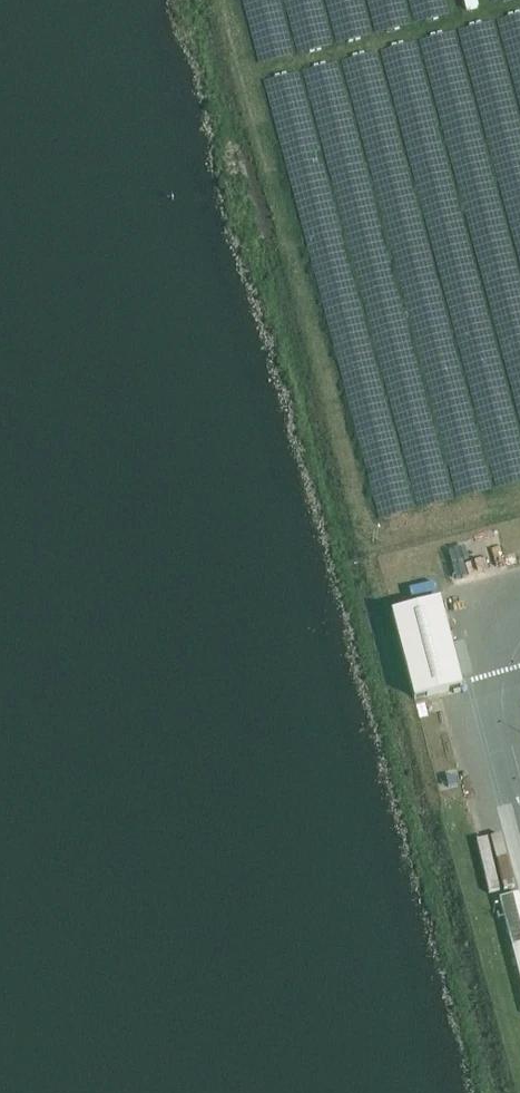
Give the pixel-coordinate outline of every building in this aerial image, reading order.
[(466,10),(476,8),(475,0),(464,0),(466,10)] [(388,589),(408,678),(458,667),(438,578),(388,589)] [(437,679),(417,685),(421,697),(441,692),(437,679)] [(452,769),(441,771),(445,786),(456,784),(452,769)] [(511,942),(519,979),(519,940),(511,942)]
